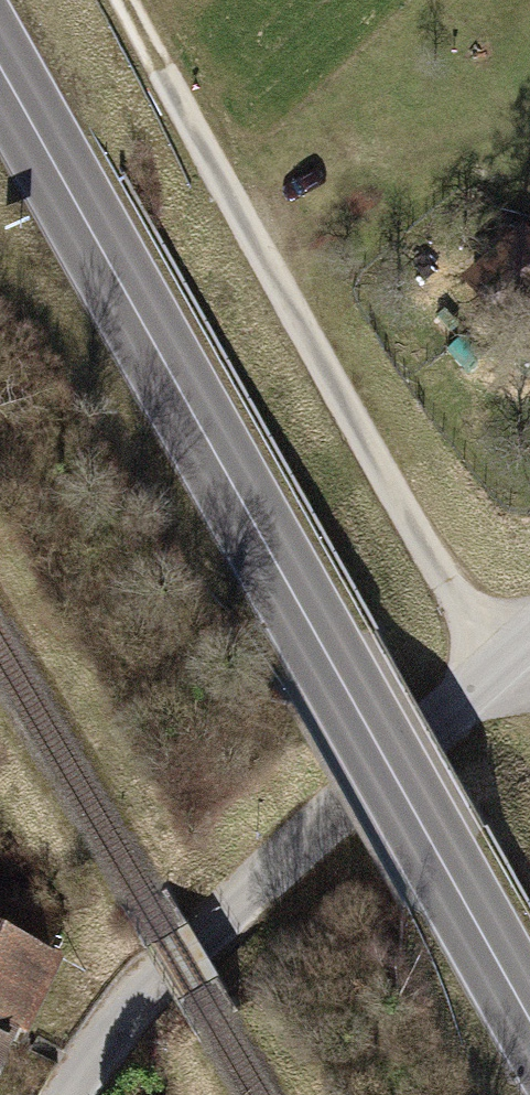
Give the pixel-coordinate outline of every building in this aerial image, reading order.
[(15,1025),(30,1032),(62,962),(49,956),(68,913),(0,882),(0,1059),(15,1025)]
